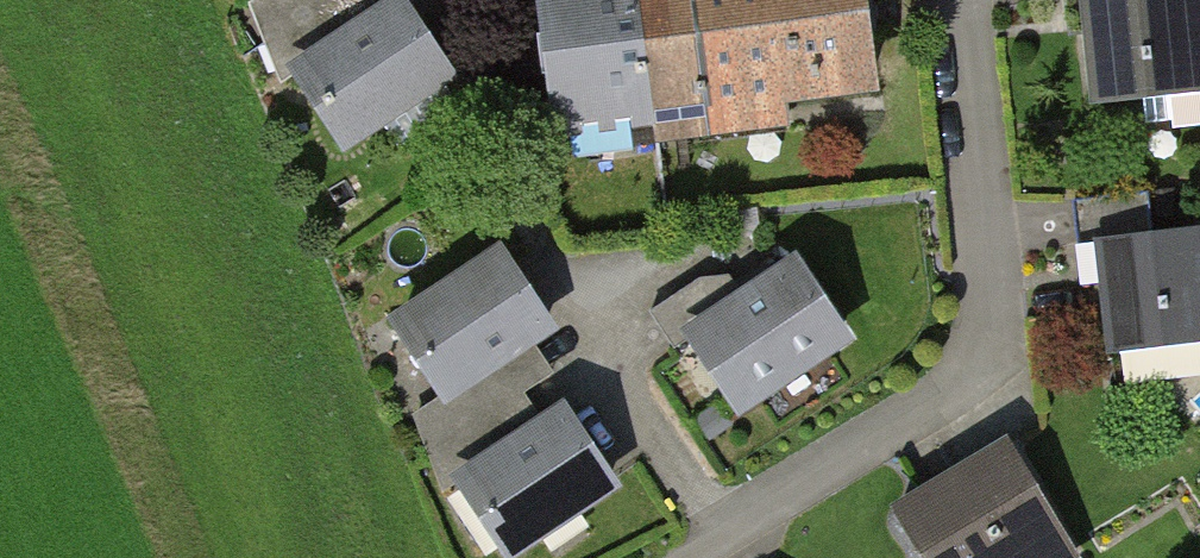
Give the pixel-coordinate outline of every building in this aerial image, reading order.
[(244,1),(283,63),(382,1),(382,0),(245,0),(244,1)] [(333,144),(454,70),(411,0),(384,0),(382,1),(283,63),(333,144)] [(645,0),(528,0),(549,157),(663,143),(645,0)] [(663,143),(802,125),(799,100),(884,89),(872,0),(645,0),(663,143)] [(1093,97),(1199,84),(1199,0),(1081,0),(1093,97)] [(1107,345),(1199,337),(1199,225),(1098,233),(1107,345)] [(497,242),(375,324),(443,425),(544,357),(531,336),(552,322),(497,242)] [(681,334),(733,412),(852,334),(800,255),(681,334)] [(443,425),(411,433),(439,478),(540,415),(517,396),(545,381),(544,357),(443,425)] [(490,557),(505,557),(621,485),(566,398),(540,415),(439,478),(490,557)] [(923,557),(1071,557),(1013,450),(898,511),(923,557)]
